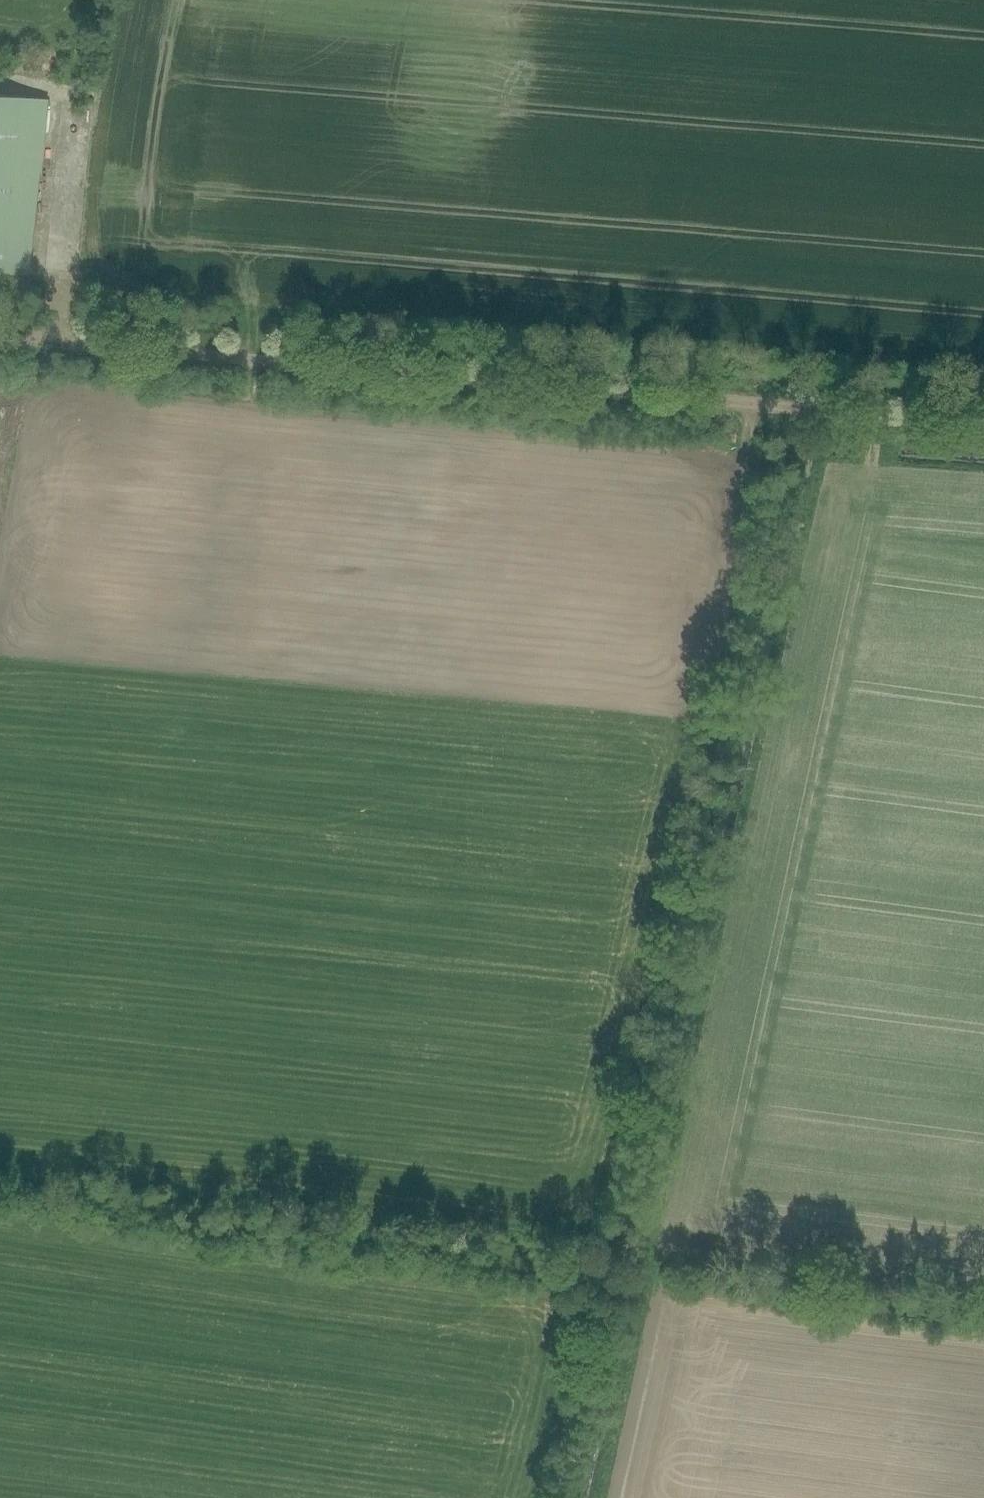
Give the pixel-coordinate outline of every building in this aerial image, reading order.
[(0,93),(0,273),(30,276),(46,97),(0,93)]
